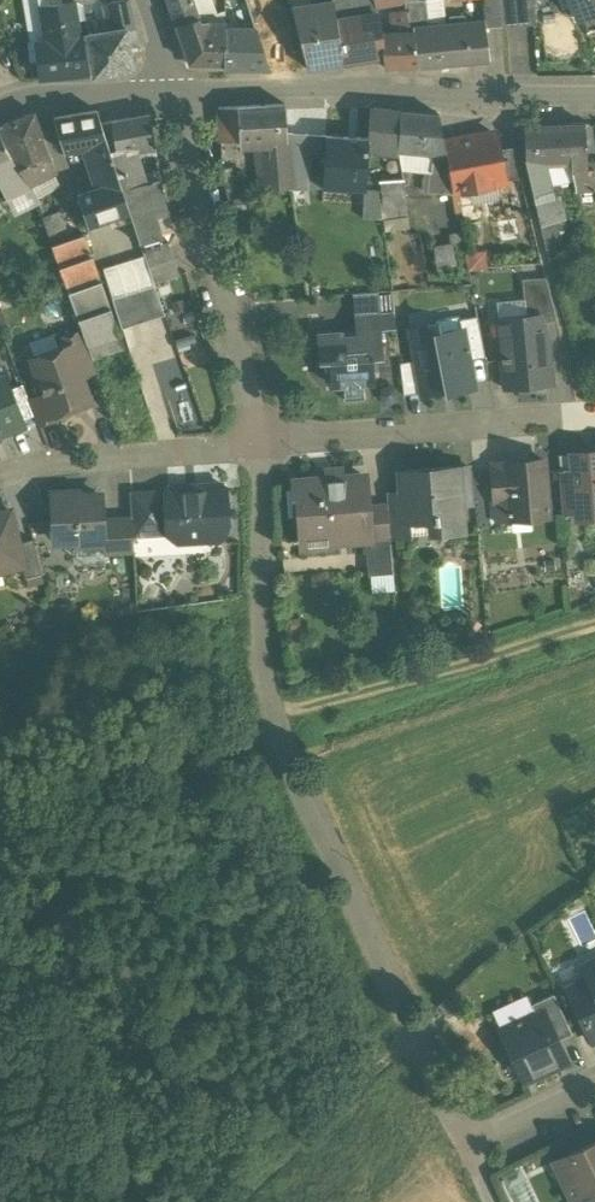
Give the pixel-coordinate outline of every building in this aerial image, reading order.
[(63,1),(62,0),(40,0),(43,16),(34,17),(36,26),(44,25),(46,40),(37,41),(40,78),(88,73),(80,18),(77,19),(74,0),(73,0),(63,1)] [(107,3),(111,28),(87,34),(93,75),(133,68),(130,52),(140,50),(130,0),(123,0),(107,3)] [(187,58),(196,63),(227,65),(226,30),(226,25),(225,23),(200,22),(193,0),(168,0),(187,58)] [(247,0),(230,0),(234,16),(242,29),(256,27),(247,0)] [(292,9),(312,6),(311,0),(289,0),(292,9)] [(335,3),(337,22),(364,18),(362,0),(361,0),(355,1),(355,0),(334,0),(335,3)] [(404,1),(410,34),(415,33),(426,32),(423,0),(414,0),(404,1)] [(485,25),(486,27),(503,26),(501,0),(485,0),(485,25)] [(503,26),(536,23),(534,0),(501,0),(503,26)] [(581,19),(594,13),(594,0),(573,0),(581,19)] [(312,6),(292,9),(308,69),(343,64),(337,22),(335,3),(312,6)] [(405,10),(390,13),(394,36),(410,34),(405,10)] [(364,18),(337,22),(343,64),(370,60),(364,18)] [(426,32),(415,33),(416,66),(489,59),(486,27),(485,25),(426,32)] [(242,29),(226,30),(227,65),(227,68),(269,69),(256,27),(242,29)] [(394,36),(382,37),(383,57),(384,67),(416,66),(415,33),(410,34),(394,36)] [(284,104),(218,108),(218,140),(240,141),(240,144),(266,142),(285,141),(285,133),(284,104)] [(399,110),(371,108),(369,139),(369,146),(398,149),(399,110)] [(100,122),(96,110),(54,117),(64,149),(90,145),(88,151),(99,185),(119,179),(100,122)] [(439,114),(399,110),(398,149),(433,151),(446,151),(445,144),(439,114)] [(0,125),(0,134),(13,159),(15,158),(29,183),(53,167),(35,134),(41,133),(38,120),(35,113),(33,112),(0,125)] [(141,115),(100,122),(110,150),(137,145),(154,142),(149,114),(145,115),(144,113),(141,114),(141,115)] [(586,123),(570,124),(571,162),(572,170),(572,171),(588,170),(588,164),(586,123)] [(570,124),(525,126),(526,165),(546,163),(571,162),(570,124)] [(327,136),(285,133),(285,141),(290,188),(308,187),(308,175),(324,176),(327,136)] [(13,159),(0,134),(0,165),(13,159)] [(495,135),(445,144),(446,151),(454,191),(504,181),(498,151),(495,135)] [(369,139),(327,136),(324,176),(324,181),(366,183),(369,146),(369,139)] [(285,141),(266,142),(271,190),(290,188),(285,141)] [(137,145),(110,150),(119,179),(129,208),(139,240),(157,236),(161,235),(156,217),(152,203),(166,201),(163,191),(161,178),(146,180),(137,145)] [(515,147),(498,151),(504,181),(522,177),(515,147)] [(433,151),(398,149),(403,179),(404,184),(408,183),(409,170),(424,171),(431,172),(433,151)] [(446,151),(433,151),(431,172),(424,171),(422,190),(453,193),(454,191),(446,151)] [(0,165),(0,181),(9,197),(30,185),(29,183),(15,158),(13,159),(0,165)] [(546,163),(526,165),(541,226),(555,223),(559,222),(557,213),(553,198),(554,198),(546,163)] [(572,171),(577,189),(594,188),(594,168),(588,170),(572,171)] [(99,185),(78,192),(87,221),(129,208),(119,179),(99,185)] [(403,179),(380,180),(381,190),(379,191),(382,218),(408,215),(404,184),(403,179)] [(379,190),(364,190),(363,218),(382,219),(379,191),(379,190)] [(166,201),(152,203),(156,217),(170,214),(166,201)] [(60,211),(42,217),(49,238),(67,231),(60,211)] [(563,212),(557,213),(559,222),(565,220),(563,212)] [(563,255),(555,223),(541,226),(549,258),(563,255)] [(84,231),(51,243),(67,288),(99,276),(84,231)] [(459,233),(451,234),(453,243),(461,242),(459,233)] [(159,243),(157,236),(139,240),(144,255),(152,281),(178,273),(168,241),(159,243)] [(453,243),(434,247),(439,272),(458,268),(453,243)] [(144,255),(130,259),(140,289),(153,284),(152,281),(144,255)] [(130,259),(117,263),(126,293),(140,289),(130,259)] [(117,263),(103,267),(112,297),(126,293),(117,263)] [(99,276),(67,288),(81,327),(88,349),(121,337),(99,276)] [(546,277),(523,279),(526,317),(542,315),(543,323),(557,320),(546,277)] [(126,293),(112,297),(122,329),(163,316),(153,284),(140,289),(126,293)] [(394,311),(374,313),(376,329),(381,329),(396,327),(394,311)] [(374,313),(354,315),(356,331),(376,329),(374,313)] [(526,317),(507,318),(508,335),(500,336),(501,360),(503,360),(506,373),(501,378),(502,387),(507,391),(514,390),(518,385),(553,382),(550,347),(546,348),(545,333),(543,323),(542,315),(526,317)] [(478,316),(460,319),(462,330),(463,329),(469,360),(485,357),(478,316)] [(436,325),(411,329),(417,360),(422,391),(423,393),(448,389),(448,391),(473,386),(469,360),(463,329),(462,330),(438,334),(436,325)] [(81,327),(59,335),(63,348),(64,349),(71,347),(81,375),(83,374),(95,370),(88,349),(81,327)] [(356,335),(342,337),(342,332),(317,334),(319,362),(330,361),(332,387),(343,386),(344,400),(365,398),(363,384),(375,383),(373,357),(383,357),(381,329),(376,329),(356,331),(356,335)] [(63,348),(33,358),(29,366),(35,382),(41,385),(44,391),(51,412),(54,411),(91,398),(83,374),(81,375),(71,347),(64,349),(63,348)] [(422,391),(417,360),(401,363),(404,394),(422,391)] [(0,370),(0,433),(23,424),(21,420),(9,389),(1,370),(0,370)] [(28,397),(22,384),(9,389),(21,420),(35,414),(28,397)] [(44,391),(28,397),(35,414),(39,425),(56,418),(54,411),(51,412),(44,391)] [(572,453),(574,478),(577,513),(594,511),(594,451),(572,453)] [(543,459),(507,462),(507,464),(510,502),(512,516),(548,513),(543,459)] [(507,464),(491,465),(495,503),(510,502),(507,464)] [(471,468),(458,470),(460,504),(474,502),(471,468)] [(457,469),(402,474),(404,502),(406,516),(408,516),(437,514),(438,531),(462,529),(460,504),(458,470),(457,469)] [(345,475),(327,477),(327,479),(299,482),(304,548),(333,546),(333,540),(372,536),(370,506),(367,476),(345,478),(345,475)] [(574,478),(560,480),(562,514),(577,513),(574,478)] [(223,485),(170,487),(166,492),(169,532),(169,534),(177,540),(187,540),(193,532),(193,531),(203,530),(203,535),(209,539),(209,540),(215,540),(219,540),(224,537),(225,529),(225,515),(228,513),(227,489),(223,485)] [(83,492),(79,490),(53,491),(55,531),(61,536),(76,536),(76,539),(80,543),(103,542),(104,542),(103,518),(102,495),(84,496),(83,492)] [(166,492),(131,494),(132,516),(134,534),(169,532),(166,492)] [(404,502),(388,503),(388,505),(390,535),(410,533),(408,516),(406,516),(404,502)] [(510,502),(495,503),(496,518),(512,516),(510,502)] [(388,505),(370,506),(372,536),(390,535),(388,505)] [(0,510),(0,570),(22,564),(24,563),(18,541),(9,508),(0,510)] [(132,516),(103,518),(104,542),(103,542),(103,553),(135,551),(134,534),(132,516)] [(203,530),(193,531),(193,532),(187,540),(177,540),(177,548),(215,547),(215,540),(209,540),(209,539),(203,535),(203,530)] [(34,537),(18,541),(24,563),(22,564),(25,574),(42,570),(34,537)] [(566,986),(592,1042),(594,1041),(594,958),(579,966),(584,977),(566,986)] [(572,1034),(554,994),(531,1005),(535,1014),(543,1011),(557,1041),(572,1034)] [(535,1014),(521,1021),(520,1019),(515,1021),(516,1023),(501,1030),(525,1081),(567,1062),(557,1041),(543,1011),(535,1014)] [(487,1093),(480,1076),(469,1081),(476,1098),(487,1093)] [(567,1155),(577,1177),(564,1183),(573,1201),(594,1201),(594,1142),(567,1155)]
